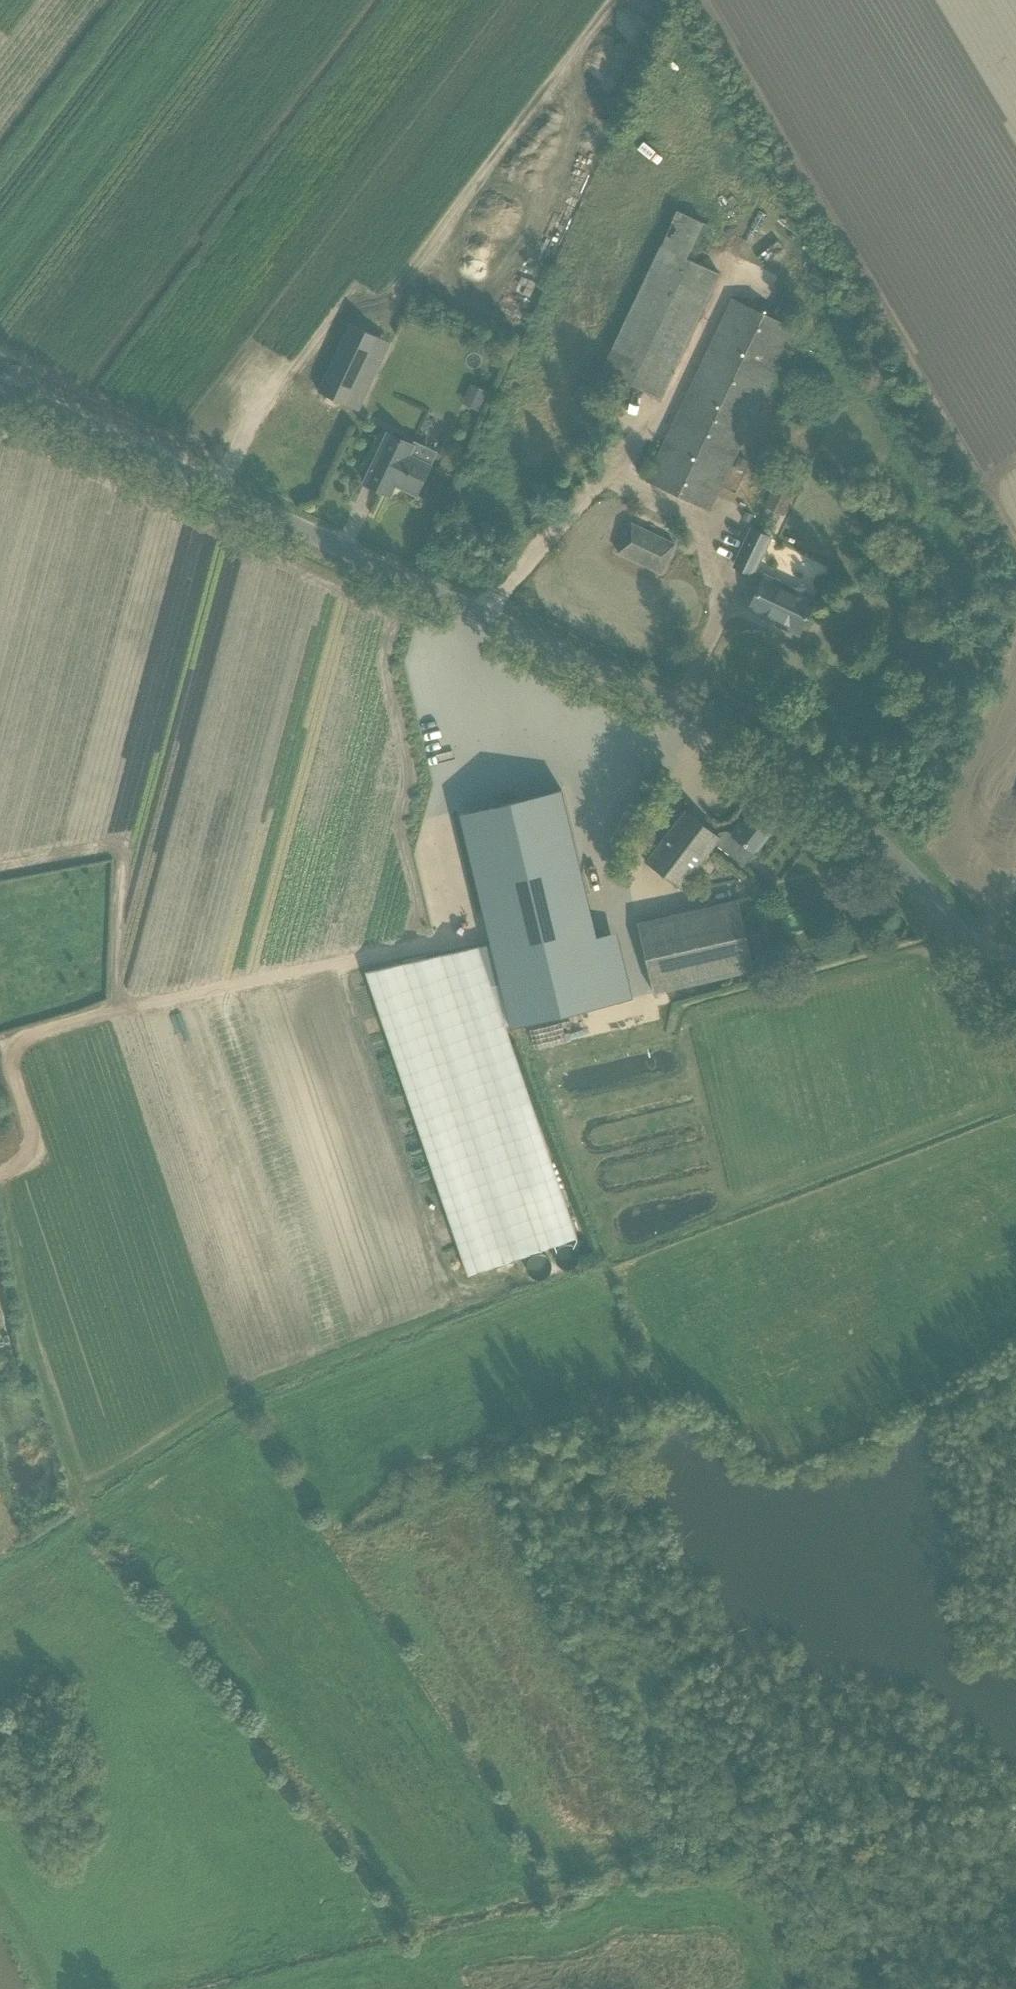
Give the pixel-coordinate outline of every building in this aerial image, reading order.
[(601,371),(661,399),(719,273),(687,258),(704,222),(676,209),(601,371)] [(529,279),(523,294),(538,300),(543,284),(529,279)] [(655,462),(647,480),(710,510),(719,492),(796,329),(787,325),(796,303),(782,297),(772,318),(757,311),(733,300),(732,299),(655,462)] [(350,324),(319,391),(358,409),(359,406),(371,379),(379,364),(365,358),(375,335),(350,324)] [(471,383),(463,402),(478,409),(486,391),(471,383)] [(416,494),(425,476),(430,465),(409,456),(414,446),(388,433),(373,465),(364,483),(381,491),(386,480),(416,494)] [(306,445),(325,445),(325,437),(306,436),(306,445)] [(736,457),(731,468),(741,472),(746,462),(736,457)] [(783,467),(765,506),(770,509),(783,515),(801,476),(787,469),(783,467)] [(746,511),(743,519),(749,522),(753,514),(746,511)] [(661,573),(675,544),(632,524),(618,552),(661,573)] [(751,575),(768,537),(751,529),(733,567),(751,575)] [(749,610),(799,634),(815,600),(765,576),(749,610)] [(572,789),(462,815),(511,1029),(621,1004),(572,789)] [(745,866),(762,843),(775,827),(753,811),(743,824),(741,822),(733,833),(729,830),(719,832),(717,836),(685,811),(646,862),(681,888),(715,844),(745,866)] [(753,970),(737,899),(636,922),(653,993),(753,970)] [(479,947),(365,972),(467,1274),(577,1237),(479,947)]
